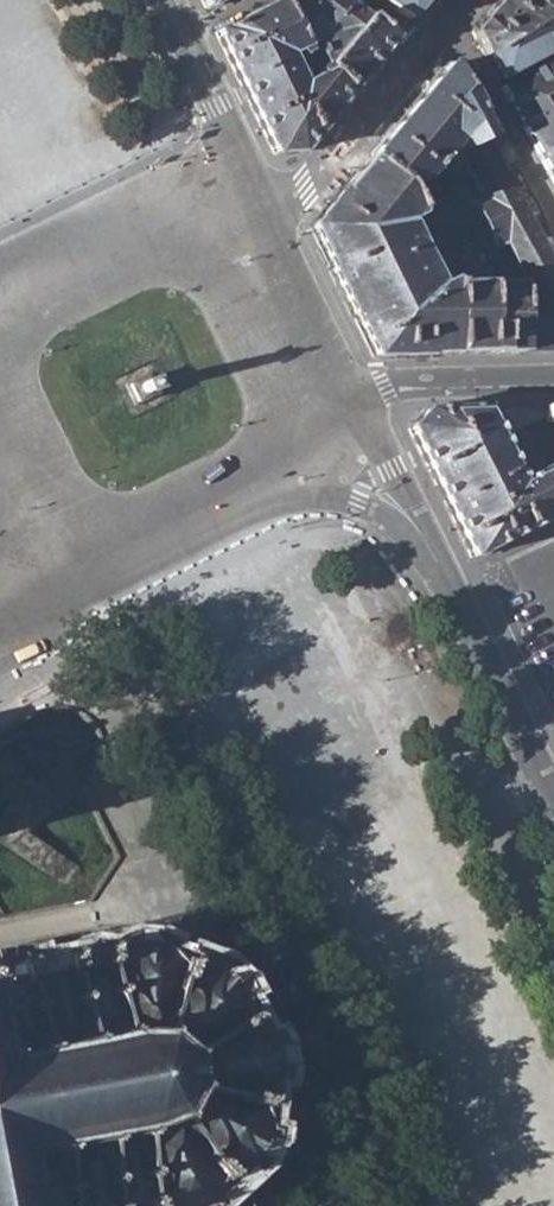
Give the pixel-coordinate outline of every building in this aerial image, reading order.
[(205,9),(222,0),(201,0),(205,9)] [(325,67),(366,19),(341,0),(283,0),(281,1),(306,54),(317,50),(325,67)] [(410,21),(428,0),(379,0),(410,21)] [(486,60),(548,17),(528,0),(505,0),(474,37),(486,60)] [(548,17),(553,14),(553,0),(528,0),(548,17)] [(216,33),(273,155),(300,154),(393,38),(366,19),(325,67),(317,50),(306,54),(281,1),(216,33)] [(548,17),(486,60),(500,86),(553,54),(553,14),(548,17)] [(502,91),(553,189),(553,63),(502,91)] [(441,70),(369,155),(402,188),(417,182),(426,191),(449,166),(440,159),(454,143),(463,150),(488,138),(450,65),(443,68),(441,70)] [(488,138),(463,150),(458,156),(475,190),(470,194),(469,201),(493,240),(491,241),(494,247),(499,249),(505,245),(524,279),(529,281),(529,288),(520,289),(519,285),(451,285),(446,280),(435,285),(404,220),(416,216),(402,188),(369,155),(310,226),(329,268),(326,269),(349,318),(352,316),(370,352),(372,356),(420,355),(423,353),(553,351),(553,264),(488,138)] [(422,413),(408,431),(471,559),(553,518),(553,464),(517,479),(496,439),(541,418),(545,424),(553,424),(553,426),(553,408),(422,413)] [(203,1204),(207,1183),(212,1189),(219,1183),(213,1177),(237,1170),(241,1176),(249,1171),(244,1164),(257,1144),(266,1144),(266,1134),(258,1133),(253,1113),(259,1114),(260,1104),(254,1103),(269,1084),(279,1085),(280,1073),(270,1073),(264,1050),(273,1044),(266,1036),(258,1042),(236,1030),(243,1026),(238,1018),(232,1022),(231,997),(240,993),(237,984),(228,988),(213,973),(215,965),(207,962),(204,970),(178,971),(180,965),(173,962),(170,968),(152,950),(155,942),(147,938),(143,947),(125,946),(122,937),(113,941),(116,949),(100,960),(97,947),(92,947),(81,941),(72,951),(75,964),(80,967),(68,969),(66,959),(52,961),(54,973),(24,979),(21,967),(9,970),(11,982),(0,984),(0,1205),(205,1205),(203,1204)]
